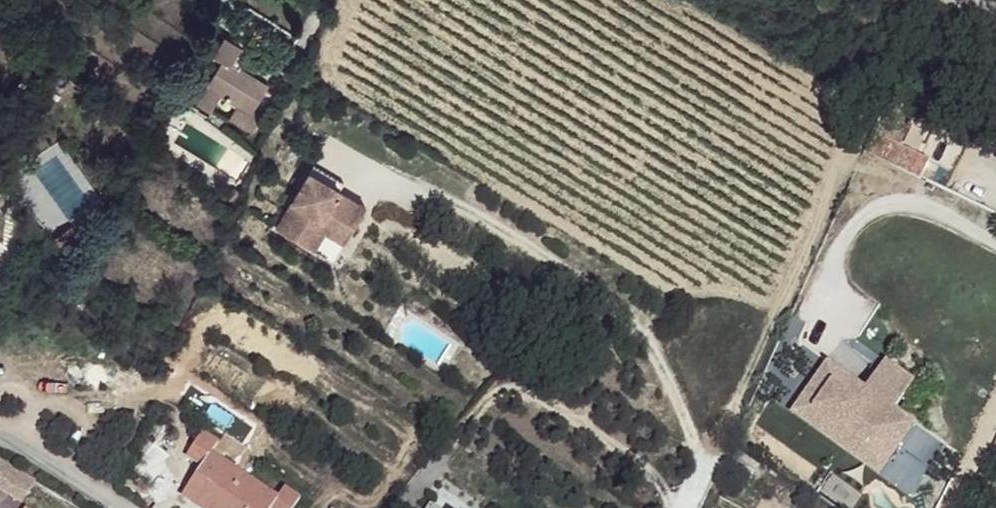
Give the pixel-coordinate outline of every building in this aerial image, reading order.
[(206,55),(215,59),(194,102),(187,117),(218,133),(223,124),(210,116),(213,110),(220,98),(238,106),(231,121),(251,132),(260,117),(249,112),(263,84),(234,66),(243,46),(219,34),(206,55)] [(312,185),(342,204),(345,197),(315,179),(312,185)] [(312,185),(280,236),(311,254),(323,235),(319,232),(322,225),(349,242),(357,228),(362,231),(371,215),(345,199),(342,204),(312,185)] [(349,252),(362,231),(357,228),(349,242),(327,228),(322,225),(319,232),(323,235),(311,254),(318,259),(331,240),(349,252)] [(808,412),(881,465),(908,428),(888,413),(909,385),(879,364),(859,392),(866,397),(857,409),(826,386),(808,412)] [(857,409),(866,397),(859,392),(823,366),(787,415),(872,478),(881,465),(808,412),(826,386),(857,409)] [(200,442),(194,452),(209,463),(213,450),(200,442)] [(194,452),(188,462),(200,470),(184,503),(192,507),(225,507),(241,482),(209,463),(194,452)] [(241,482),(225,507),(272,507),(273,506),(241,482)] [(280,493),(273,506),(275,507),(294,507),(296,504),(280,493)]
